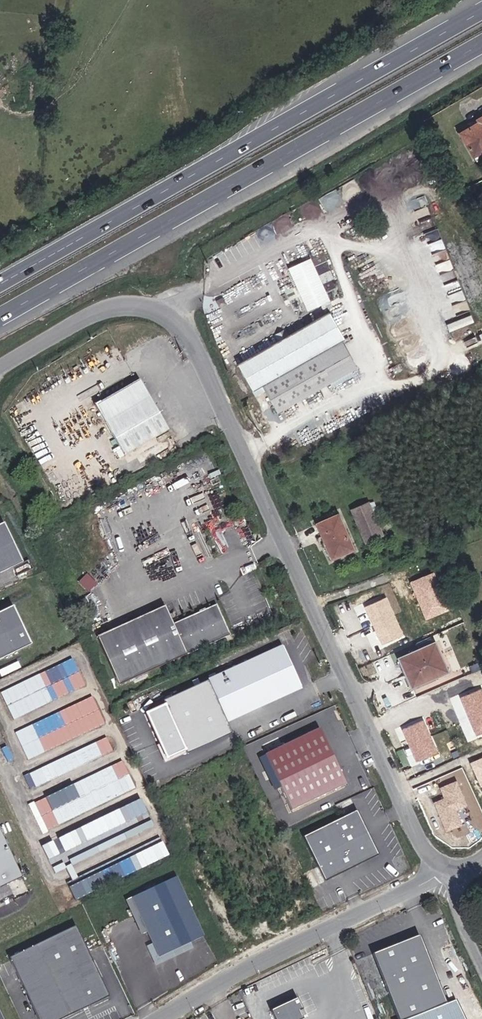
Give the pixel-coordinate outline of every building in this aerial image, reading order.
[(468,125),(470,128),(460,134),(472,156),(481,151),(481,117),(468,125)] [(476,162),(481,158),(481,151),(472,156),(476,162)] [(279,232),(297,226),(293,213),(274,219),(279,232)] [(308,312),(329,302),(308,260),(287,270),(308,312)] [(345,337),(329,313),(238,363),(252,390),(263,383),(278,412),(357,367),(342,340),(345,337)] [(138,379),(96,403),(125,455),(169,430),(138,379)] [(367,545),(386,538),(373,506),(355,513),(367,545)] [(345,558),(356,552),(343,518),(322,527),(334,558),(343,554),(345,558)] [(2,523),(0,524),(0,573),(21,562),(2,523)] [(77,585),(89,592),(95,581),(83,574),(77,585)] [(435,584),(419,591),(428,614),(444,607),(435,584)] [(164,605),(94,635),(119,685),(232,636),(218,606),(174,624),(164,605)] [(0,613),(0,660),(31,645),(12,607),(0,613)] [(413,688),(449,673),(436,643),(400,659),(413,688)] [(225,720),(300,686),(282,646),(180,692),(182,697),(164,706),(185,754),(231,733),(225,720)] [(76,658),(0,690),(12,718),(88,687),(76,658)] [(26,757),(108,726),(97,697),(15,729),(26,757)] [(344,784),(318,728),(263,754),(290,810),(344,784)] [(111,739),(23,771),(29,786),(116,754),(111,739)] [(29,801),(41,831),(139,791),(127,761),(29,801)] [(144,800),(41,842),(53,871),(156,830),(144,800)] [(374,854),(354,809),(299,833),(319,879),(374,854)] [(0,825),(0,886),(25,873),(0,825)] [(164,837),(84,871),(90,886),(170,853),(164,837)] [(203,936),(176,877),(131,898),(158,957),(203,936)] [(76,924),(9,956),(40,1018),(60,1018),(110,995),(76,924)] [(449,998),(420,931),(372,951),(401,1018),(449,998)]
